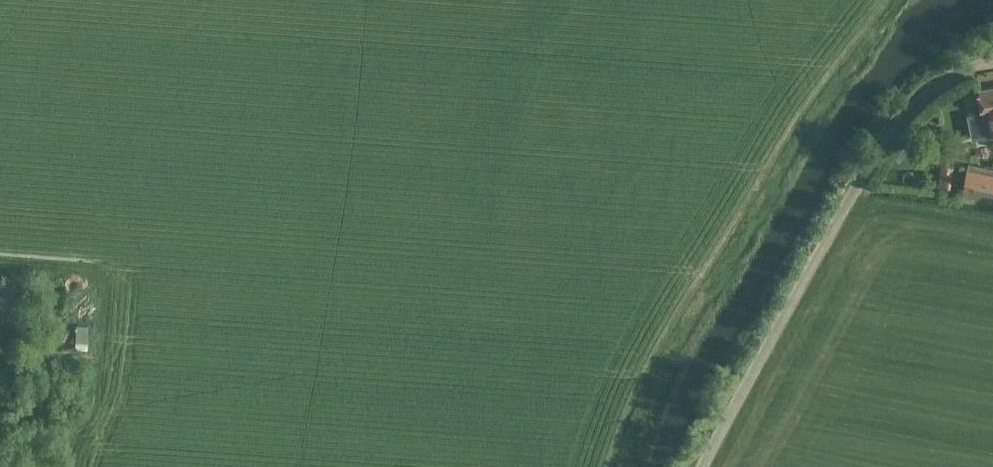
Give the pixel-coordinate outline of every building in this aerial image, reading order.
[(978,90),(981,111),(966,114),(971,140),(992,136),(992,87),(978,90)] [(948,160),(940,159),(937,186),(947,187),(948,173),(953,173),(954,166),(947,166),(948,160)] [(968,167),(963,189),(992,195),(992,172),(968,167)] [(0,280),(0,345),(10,345),(15,281),(0,280)] [(88,325),(75,325),(75,348),(88,349),(88,325)]
